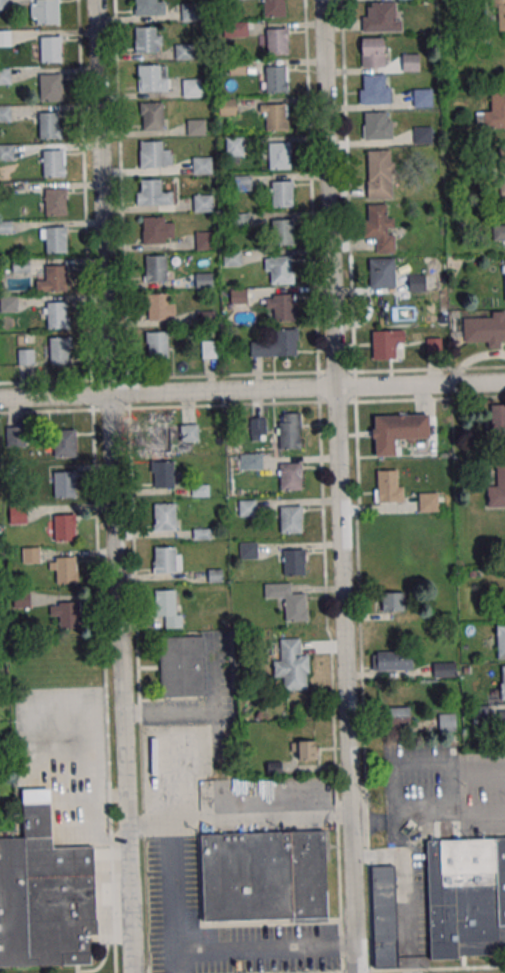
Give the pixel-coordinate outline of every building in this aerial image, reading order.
[(36,25),(35,0),(55,0),(56,25),(36,25)] [(135,16),(134,0),(154,0),(155,15),(135,16)] [(263,17),(262,0),(282,0),(283,16),(263,17)] [(498,31),(504,31),(504,4),(504,0),(483,0),(484,10),(498,10),(498,31)] [(400,32),(400,3),(363,3),(363,32),(400,32)] [(180,5),(198,5),(198,21),(181,22),(180,5)] [(247,22),(224,22),(224,37),(247,37),(247,22)] [(134,28),(154,27),(155,54),(135,54),(134,28)] [(265,29),(285,28),(286,55),(266,56),(265,29)] [(10,47),(0,47),(0,31),(10,30),(10,47)] [(39,37),(59,36),(60,63),(40,64),(39,37)] [(361,40),(381,39),(382,66),(362,67),(361,40)] [(174,44),(191,44),(192,60),(175,61),(174,44)] [(400,55),(418,55),(418,71),(401,72),(400,55)] [(226,59),(244,59),(244,75),(227,76),(226,59)] [(138,65),(158,65),(159,91),(139,92),(138,65)] [(264,67),(284,66),(285,93),(265,93),(264,67)] [(10,84),(0,85),(0,68),(9,68),(10,84)] [(38,75),(58,74),(59,101),(39,101),(38,75)] [(361,76),(383,75),(383,87),(389,87),(389,104),(358,105),(357,90),(362,90),(361,76)] [(181,80),(199,80),(199,96),(182,97),(181,80)] [(412,90),(430,90),(430,106),(413,107),(412,90)] [(491,92),(491,111),(477,112),(477,128),(504,128),(504,92),(491,92)] [(217,99),(235,99),(235,115),(218,116),(217,99)] [(141,103),(161,102),(162,129),(142,130),(141,103)] [(264,105),(283,104),(284,131),(265,131),(264,105)] [(10,122),(0,122),(0,106),(9,105),(10,122)] [(37,113),(57,112),(58,139),(38,139),(37,113)] [(363,113),(384,112),(385,121),(390,121),(391,139),(364,140),(363,113)] [(186,120),(204,119),(204,136),(187,136),(186,120)] [(413,128),(430,127),(431,144),(413,144),(413,128)] [(225,138),(242,138),(243,154),(225,155),(225,138)] [(140,142),(160,141),(161,168),(141,168),(140,142)] [(267,143),(287,142),(288,169),(268,170),(267,143)] [(13,160),(0,161),(0,144),(12,144),(13,160)] [(41,151),(61,150),(61,177),(42,177),(41,151)] [(393,150),(367,150),(367,198),(393,198),(393,150)] [(191,158),(209,157),(209,174),(192,174),(191,158)] [(235,176),(235,190),(251,190),(251,176),(235,176)] [(139,180),(159,179),(160,206),(140,206),(139,180)] [(270,181),(290,180),(291,207),(271,208),(270,181)] [(44,189),(64,189),(65,215),(45,216),(44,189)] [(193,196),(210,196),(211,212),(193,213),(193,196)] [(365,206),(385,205),(386,231),(366,232),(365,206)] [(234,227),(249,227),(249,214),(234,214),(234,227)] [(142,217),(162,216),(163,243),(143,244),(142,217)] [(270,220),(290,219),(291,246),(271,247),(270,220)] [(504,242),(504,224),(493,224),(493,242),(504,242)] [(44,227),(64,227),(65,253),(45,254),(44,227)] [(195,233),(212,232),(213,249),(195,250),(195,233)] [(222,250),(239,250),(240,266),(223,267),(222,250)] [(144,256),(164,255),(165,282),(145,283),(144,256)] [(11,257),(28,256),(29,273),(11,274),(11,257)] [(268,257),(288,256),(289,283),(269,284),(268,257)] [(394,258),(369,258),(369,289),(394,289),(394,258)] [(44,265),(64,265),(65,291),(45,292),(44,265)] [(193,273),(210,272),(211,289),(194,289),(193,273)] [(409,291),(424,291),(424,274),(409,274),(409,291)] [(146,294),(166,294),(167,320),(147,321),(146,294)] [(272,294),(292,294),(293,320),(273,321),(272,294)] [(16,312),(0,313),(0,296),(16,296),(16,312)] [(45,303),(65,302),(66,329),(46,329),(45,303)] [(492,311),(492,317),(463,317),(463,342),(487,343),(487,349),(501,349),(501,343),(504,343),(504,311),(492,311)] [(274,330),(294,329),(295,356),(275,357),(274,330)] [(370,332),(390,331),(391,358),(371,358),(370,332)] [(146,332),(166,332),(167,358),(147,359),(146,332)] [(47,338),(67,338),(68,364),(48,365),(47,338)] [(427,355),(441,355),(441,338),(427,338),(427,355)] [(218,358),(219,340),(202,340),(202,358),(218,358)] [(15,349),(33,349),(33,365),(16,366),(15,349)] [(492,404),(492,441),(504,441),(504,404),(492,404)] [(301,448),(301,413),(279,413),(279,448),(301,448)] [(395,439),(428,439),(428,414),(374,415),(374,456),(395,456),(395,439)] [(170,426),(170,452),(149,453),(148,426),(170,426)] [(23,445),(23,427),(7,427),(7,446),(23,445)] [(74,430),(75,457),(53,457),(52,431),(74,430)] [(262,468),(262,454),(240,454),(240,468),(262,468)] [(172,461),(173,488),(151,489),(151,462),(172,461)] [(497,461),(497,472),(489,472),(489,507),(504,507),(504,461),(497,461)] [(301,490),(301,463),(280,463),(280,490),(301,490)] [(375,503),(402,503),(402,470),(375,470),(375,503)] [(74,472),(75,498),(53,499),(52,472),(74,472)] [(438,493),(418,493),(418,511),(438,511),(438,493)] [(174,504),(174,530),(153,531),(152,504),(174,504)] [(26,505),(9,505),(9,525),(26,525),(26,505)] [(280,506),(280,533),(301,533),(301,506),(280,506)] [(74,515),(74,541),(53,542),(52,515),(74,515)] [(256,542),(241,542),(241,558),(256,558),(256,542)] [(174,547),(175,574),(153,574),(152,548),(174,547)] [(23,548),(23,563),(39,562),(39,548),(23,548)] [(304,550),(280,550),(280,575),(304,575),(304,550)] [(76,556),(77,583),(55,584),(54,557),(76,556)] [(264,583),(264,598),(284,598),(284,622),(307,622),(307,593),(292,593),(292,583),(264,583)] [(155,590),(155,617),(165,617),(165,628),(179,628),(179,590),(155,590)] [(29,591),(14,591),(14,608),(29,608),(29,591)] [(405,592),(381,592),(381,610),(405,610),(405,592)] [(79,602),(80,628),(58,629),(58,602),(79,602)] [(504,659),(504,623),(497,623),(497,659),(504,659)] [(160,636),(160,696),(206,696),(206,636),(160,636)] [(285,690),(308,689),(308,654),(300,654),(300,638),(280,639),(280,659),(274,659),(275,678),(285,678),(285,690)] [(413,671),(413,652),(372,652),(372,671),(413,671)] [(456,662),(433,662),(433,677),(456,677),(456,662)] [(410,707),(385,707),(385,726),(410,726),(410,707)] [(456,713),(438,713),(438,731),(456,731),(456,713)] [(291,759),(317,759),(317,741),(291,741),(291,759)] [(88,965),(0,968),(0,839),(22,838),(20,790),(49,789),(51,849),(91,848),(94,935),(87,935),(88,965)] [(200,835),(324,831),(327,918),(203,922),(200,835)] [(425,842),(504,839),(504,955),(457,957),(457,960),(429,961),(425,842)] [(396,865),(371,865),(373,968),(397,968),(396,865)]
